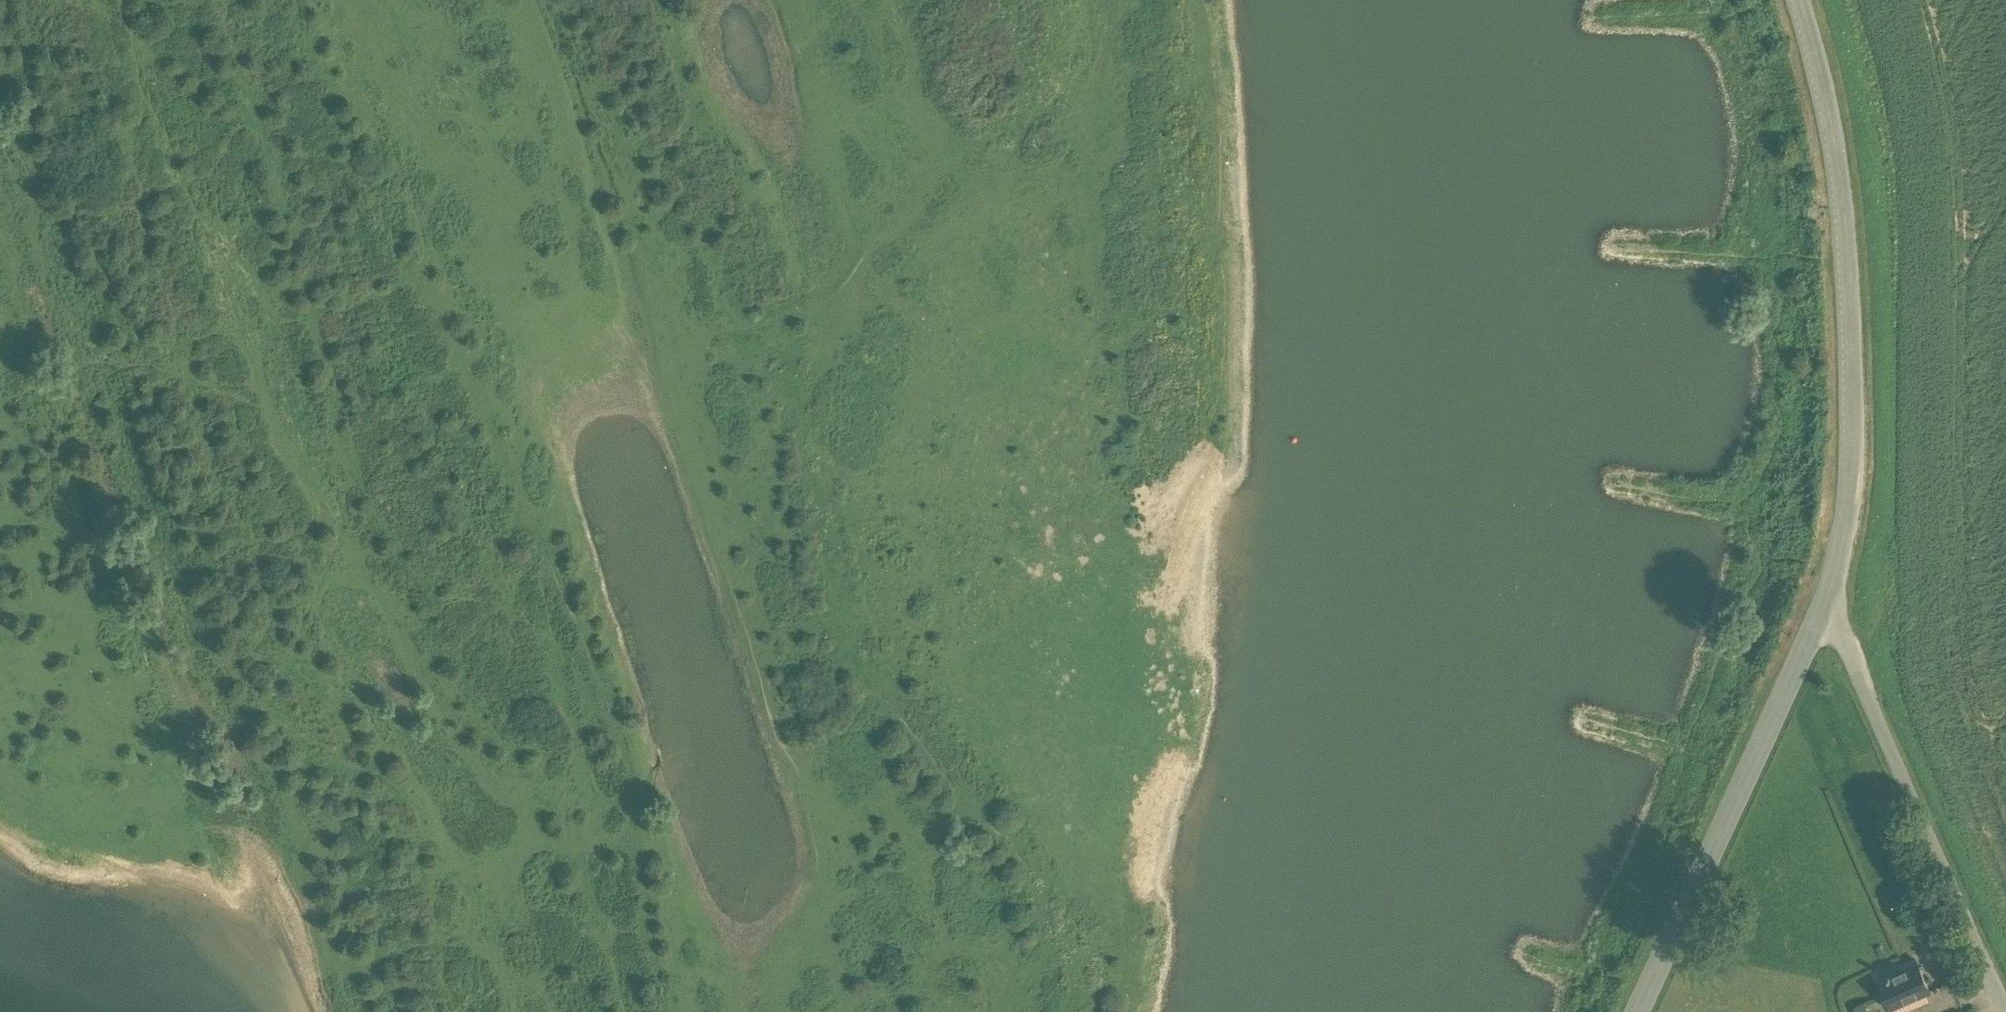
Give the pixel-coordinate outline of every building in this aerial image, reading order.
[(1929,991),(1916,960),(1877,977),(1890,1008),(1929,991)]
